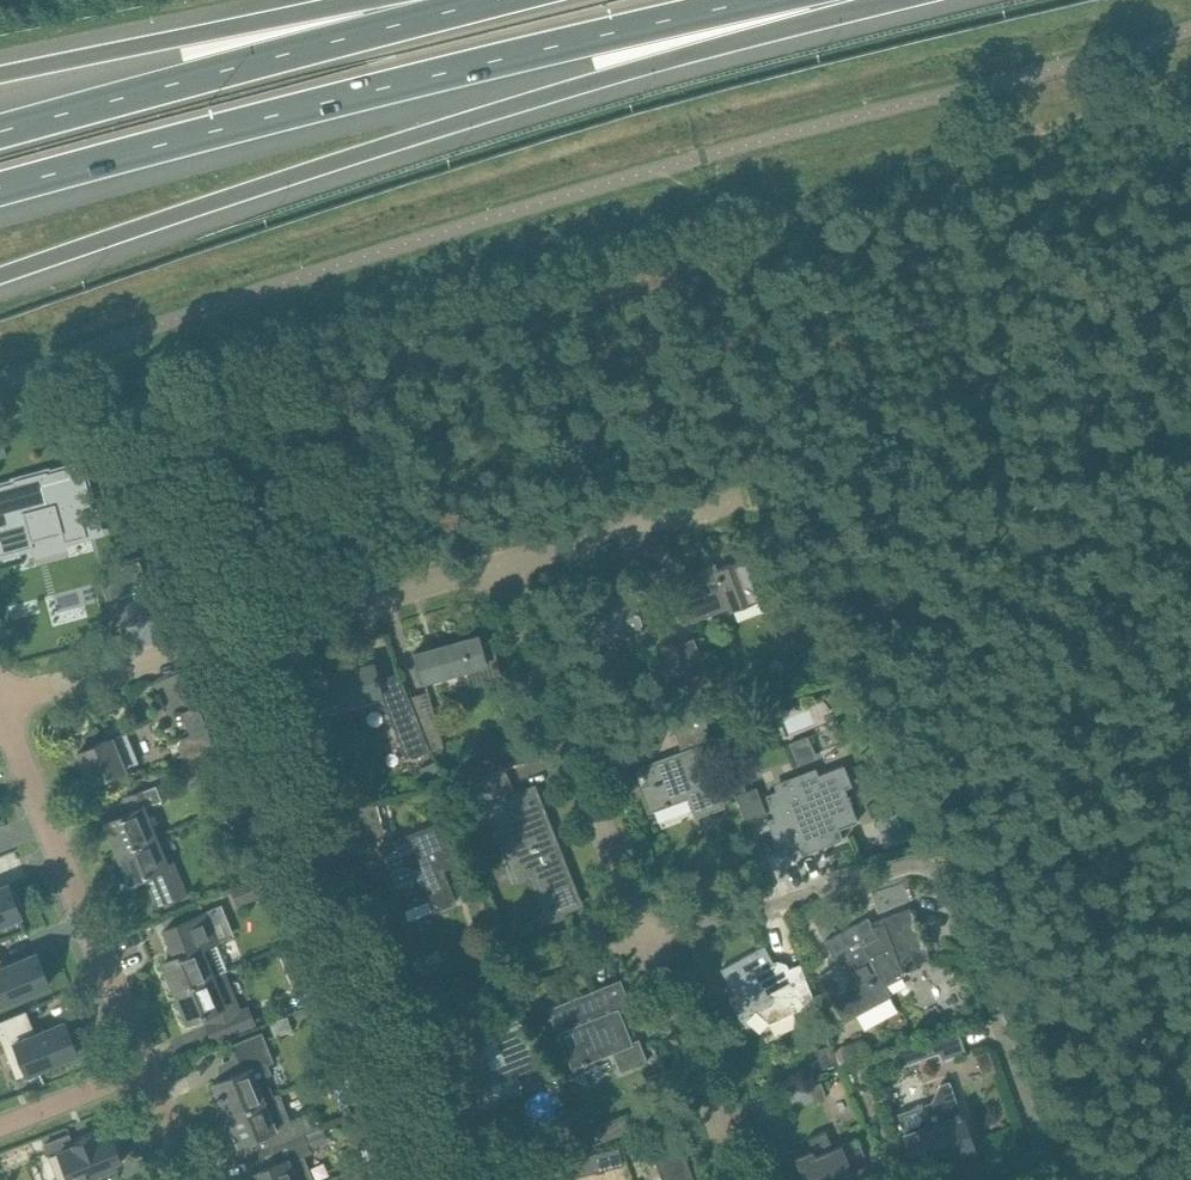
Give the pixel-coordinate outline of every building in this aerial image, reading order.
[(0,485),(0,554),(31,546),(30,541),(59,533),(62,542),(84,536),(79,517),(78,513),(91,509),(79,463),(45,473),(44,471),(11,480),(11,482),(10,482),(0,485)] [(762,596),(751,566),(749,566),(746,559),(705,574),(704,570),(667,584),(681,622),(729,603),(731,608),(762,596)] [(122,574),(102,581),(119,626),(159,611),(141,560),(120,568),(122,574)] [(669,677),(685,671),(665,620),(644,626),(643,623),(641,624),(632,593),(584,606),(594,640),(628,631),(631,642),(653,637),(669,677)] [(478,635),(414,653),(421,680),(444,675),(442,670),(468,663),(474,686),(503,678),(494,646),(482,649),(478,635)] [(376,675),(373,664),(358,668),(357,662),(339,667),(340,672),(312,679),(315,690),(313,690),(315,697),(317,696),(320,712),(318,713),(319,715),(382,700),(405,759),(407,759),(406,757),(411,755),(412,758),(430,751),(409,696),(407,696),(398,672),(378,678),(377,675),(376,675)] [(687,672),(696,694),(696,695),(714,688),(705,665),(687,672)] [(409,696),(430,751),(443,746),(428,691),(409,696)] [(183,761),(215,748),(198,706),(181,712),(190,735),(180,738),(177,746),(183,761)] [(716,750),(702,711),(674,721),(685,752),(643,767),(649,784),(642,787),(650,809),(663,804),(664,807),(670,805),(669,802),(689,795),(696,814),(721,805),(700,748),(708,745),(710,752),(716,750)] [(125,768),(139,762),(126,733),(112,738),(77,752),(90,783),(125,768)] [(789,741),(798,763),(816,756),(807,734),(789,741)] [(221,765),(215,748),(183,761),(190,777),(221,765)] [(506,766),(461,779),(474,812),(502,801),(508,816),(495,822),(501,838),(500,838),(501,841),(502,841),(511,864),(524,858),(531,875),(533,874),(542,895),(544,894),(552,915),(572,907),(571,904),(576,902),(570,886),(572,885),(563,861),(560,862),(554,846),(557,845),(547,821),(545,822),(539,807),(541,806),(534,787),(515,794),(505,768),(507,768),(506,766)] [(849,792),(841,772),(817,781),(814,773),(772,790),(775,797),(764,801),(772,823),(766,826),(780,863),(798,856),(800,861),(842,845),(838,835),(856,828),(843,794),(849,792)] [(106,822),(118,851),(154,837),(143,808),(162,801),(155,785),(125,797),(131,811),(106,822)] [(767,814),(757,786),(736,795),(747,822),(767,814)] [(377,803),(348,810),(352,829),(382,822),(377,803)] [(235,807),(217,815),(232,829),(242,825),(235,807)] [(378,847),(402,907),(409,904),(409,906),(420,902),(420,900),(429,897),(434,910),(455,902),(442,869),(456,863),(440,823),(378,847)] [(166,866),(154,837),(118,851),(130,881),(145,875),(158,905),(186,893),(174,863),(166,866)] [(232,887),(238,903),(269,890),(263,874),(232,887)] [(21,908),(13,889),(11,890),(8,884),(0,887),(0,924),(21,915),(19,909),(21,908)] [(480,896),(468,900),(472,913),(485,908),(480,896)] [(886,986),(904,975),(903,972),(916,967),(915,964),(929,958),(910,908),(882,918),(883,922),(873,926),(868,917),(825,941),(834,959),(829,961),(828,960),(827,960),(832,969),(820,976),(843,1019),(889,994),(890,995),(891,994),(886,986)] [(176,956),(163,961),(169,977),(165,978),(169,989),(174,987),(175,991),(222,973),(222,972),(228,970),(205,913),(165,929),(176,956)] [(800,1009),(802,1013),(817,1007),(800,965),(787,970),(785,965),(777,961),(774,963),(764,945),(721,969),(735,995),(729,998),(740,1019),(741,1018),(740,1017),(756,1008),(769,1021),(800,1009)] [(289,975),(304,969),(295,947),(279,954),(289,975)] [(0,959),(0,1004),(49,984),(36,953),(3,966),(0,959)] [(945,956),(928,963),(933,977),(950,970),(945,956)] [(222,973),(175,991),(187,1021),(208,1012),(212,1022),(207,1024),(214,1040),(254,1023),(247,1008),(238,1012),(222,973)] [(639,1038),(630,1042),(620,1016),(616,1017),(614,1012),(631,1006),(620,979),(547,1008),(557,1034),(560,1033),(573,1065),(582,1062),(583,1064),(588,1062),(587,1060),(612,1050),(621,1072),(648,1061),(639,1038)] [(78,1054),(65,1022),(36,1034),(26,1010),(0,1021),(0,1038),(16,1078),(78,1054)] [(471,1105),(541,1077),(517,1016),(447,1043),(471,1105)] [(282,1017),(269,1023),(274,1035),(287,1029),(282,1017)] [(264,1044),(260,1034),(262,1033),(262,1032),(231,1044),(242,1071),(212,1083),(226,1116),(265,1100),(279,1094),(278,1093),(272,1095),(260,1066),(272,1061),(265,1044),(264,1044)] [(899,1066),(939,1052),(934,1036),(894,1049),(899,1066)] [(864,1038),(840,1046),(847,1066),(871,1058),(864,1038)] [(825,1068),(836,1065),(833,1053),(822,1056),(825,1068)] [(949,1080),(940,1084),(923,1118),(926,1126),(904,1134),(916,1166),(973,1146),(949,1080)] [(822,1082),(810,1086),(808,1081),(750,1100),(756,1121),(827,1098),(822,1082)] [(279,1094),(265,1100),(226,1116),(237,1145),(267,1133),(273,1148),(303,1136),(295,1117),(289,1120),(279,1094)] [(623,1115),(601,1124),(607,1140),(629,1131),(623,1115)] [(327,1139),(322,1128),(303,1136),(308,1147),(327,1139)] [(794,1156),(804,1179),(843,1179),(855,1175),(849,1160),(865,1154),(858,1137),(833,1147),(826,1130),(807,1138),(812,1149),(794,1156)] [(89,1176),(122,1163),(110,1131),(93,1138),(92,1135),(74,1143),(75,1145),(66,1149),(50,1155),(48,1156),(58,1179),(90,1179),(89,1176)] [(252,1179),(313,1179),(303,1156),(310,1153),(308,1147),(303,1136),(273,1148),(278,1162),(249,1173),(252,1179)] [(61,1137),(45,1143),(50,1155),(66,1149),(61,1137)] [(624,1159),(620,1144),(592,1150),(596,1166),(624,1159)] [(652,1153),(662,1179),(693,1179),(681,1146),(652,1153)]
